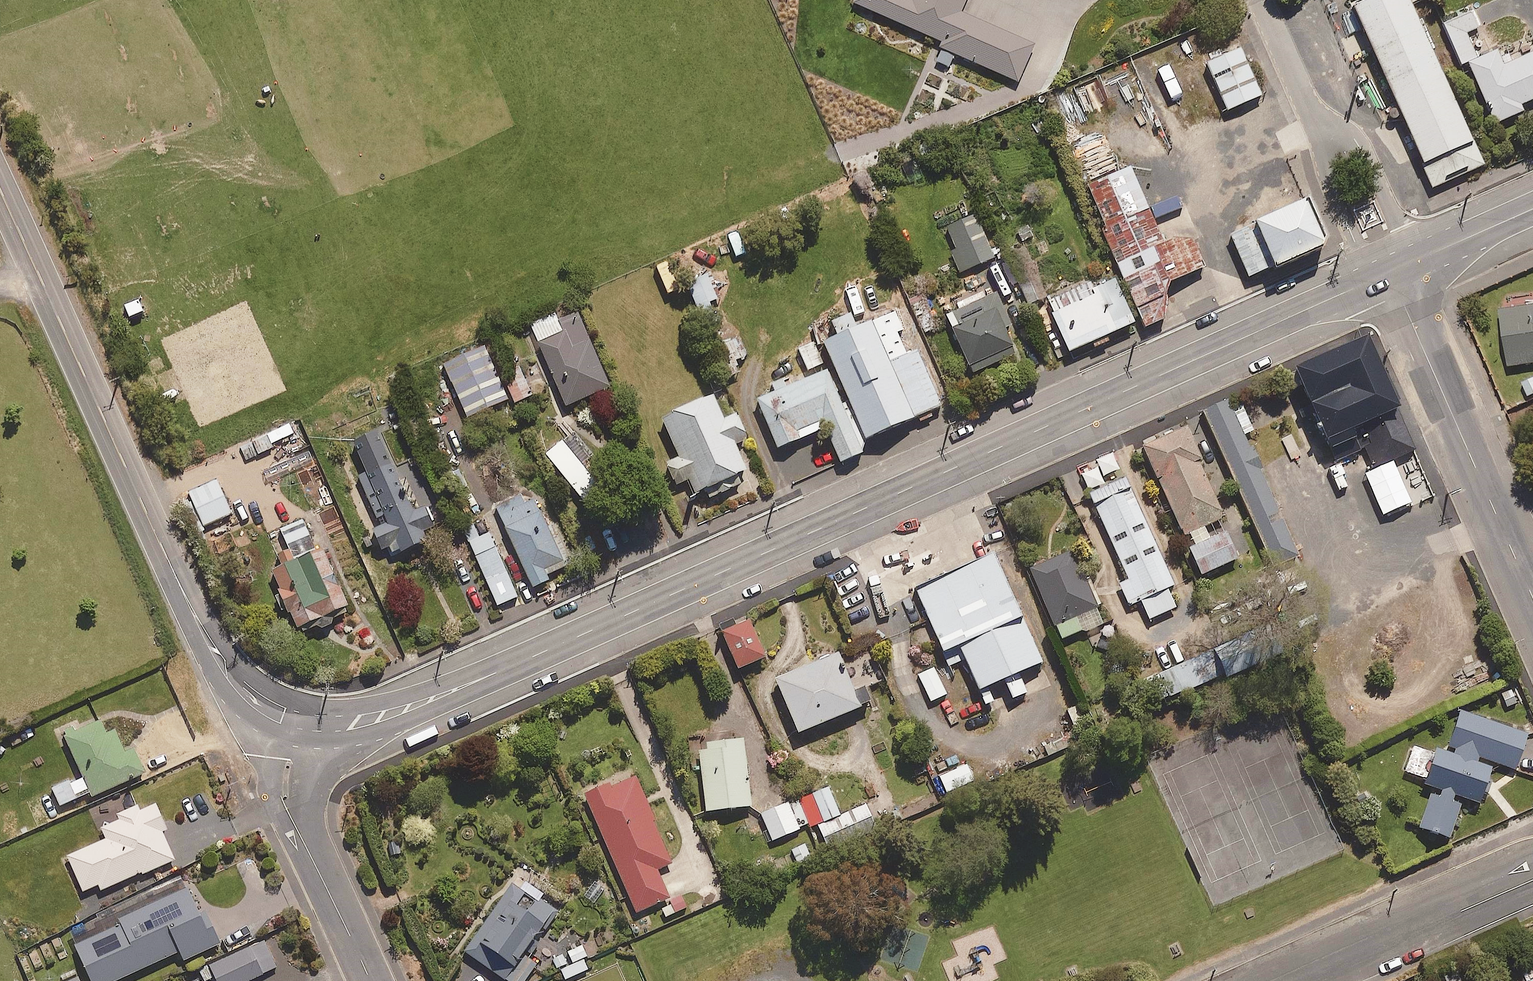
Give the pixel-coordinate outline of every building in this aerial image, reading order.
[(911,2),(907,0),(857,0),(854,7),(942,46),(934,63),(948,69),(953,57),(1017,85),(1033,47),(960,15),(967,0),(912,0),(911,2)] [(1420,0),(1363,0),(1358,2),(1433,177),(1486,155),(1420,0)] [(1440,23),(1459,66),(1464,63),(1491,122),(1521,108),(1518,103),(1532,96),(1532,49),(1502,63),(1495,49),(1476,57),(1464,32),(1476,26),(1469,10),(1440,23)] [(1269,84),(1248,33),(1211,49),(1233,100),(1269,84)] [(1164,239),(1132,163),(1086,184),(1146,324),(1169,314),(1166,308),(1168,287),(1171,278),(1206,264),(1194,236),(1173,235),(1164,239)] [(1329,232),(1311,192),(1229,228),(1250,275),(1325,241),(1329,232)] [(994,254),(975,212),(946,225),(956,248),(950,250),(959,270),(994,254)] [(1004,251),(1028,303),(1047,294),(1024,242),(1004,251)] [(1108,329),(1133,318),(1112,270),(1047,299),(1068,347),(1085,339),(1089,349),(1112,339),(1108,329)] [(716,297),(710,272),(692,277),(698,302),(716,297)] [(956,322),(951,324),(972,370),(1015,350),(1003,324),(1010,320),(996,289),(951,310),(956,322)] [(936,326),(920,293),(908,299),(924,332),(936,326)] [(1528,304),(1498,308),(1505,365),(1532,361),(1532,293),(1526,294),(1528,304)] [(609,383),(576,309),(558,318),(562,328),(537,340),(565,403),(609,383)] [(822,342),(863,441),(940,411),(917,353),(906,357),(897,335),(902,333),(894,314),(856,329),(850,314),(830,322),(836,337),(822,342)] [(1418,447),(1369,333),(1297,364),(1337,457),(1366,445),(1375,466),(1418,447)] [(797,347),(808,370),(823,363),(812,340),(797,347)] [(506,397),(481,343),(442,361),(467,415),(506,397)] [(532,391),(515,355),(496,364),(512,400),(532,391)] [(865,449),(848,405),(842,408),(828,373),(757,401),(777,452),(827,432),(840,465),(863,455),(862,451),(865,449)] [(667,405),(668,408),(660,411),(678,454),(666,460),(675,482),(688,477),(694,490),(703,486),(707,495),(741,481),(736,469),(744,466),(733,441),(746,435),(735,410),(722,416),(710,389),(703,393),(702,390),(667,405)] [(1251,444),(1230,396),(1203,408),(1274,565),(1300,553),(1261,467),(1264,466),(1254,443),(1251,444)] [(246,459),(273,446),(272,442),(294,432),(289,420),(239,445),(246,459)] [(1204,455),(1189,422),(1144,442),(1185,532),(1223,515),(1221,509),(1224,508),(1201,457),(1204,455)] [(376,427),(352,437),(366,467),(356,471),(379,523),(372,526),(382,548),(387,545),(390,551),(397,548),(399,552),(426,540),(421,530),(433,524),(425,505),(412,511),(376,427)] [(1176,582),(1127,474),(1090,491),(1129,577),(1119,582),(1130,604),(1142,599),(1150,618),(1177,605),(1168,586),(1176,582)] [(230,512),(216,478),(188,490),(202,524),(230,512)] [(526,504),(521,493),(495,504),(531,584),(547,577),(545,572),(564,563),(536,500),(526,504)] [(332,609),(347,602),(322,546),(316,549),(301,516),(279,526),(287,545),(275,550),(280,561),(268,566),(294,623),(298,621),(299,623),(311,618),(315,627),(335,618),(332,609)] [(516,595),(488,530),(468,538),(497,603),(516,595)] [(1103,619),(1097,604),(1102,602),(1089,571),(1084,573),(1072,546),(1029,565),(1061,638),(1103,619)] [(1045,660),(995,548),(914,584),(954,675),(972,667),(981,688),(1045,660)] [(764,654),(748,616),(721,628),(738,666),(764,654)] [(1248,664),(1240,638),(1217,645),(1226,671),(1248,664)] [(1214,676),(1205,652),(1148,674),(1158,698),(1214,676)] [(863,687),(853,691),(839,656),(775,682),(797,735),(870,705),(863,687)] [(935,665),(917,673),(929,700),(947,692),(935,665)] [(1527,732),(1460,709),(1445,749),(1435,745),(1432,755),(1412,748),(1403,772),(1434,783),(1419,825),(1449,836),(1463,794),(1480,800),(1494,760),(1514,767),(1527,732)] [(105,731),(100,718),(64,732),(81,774),(52,786),(68,824),(84,817),(77,798),(144,771),(133,745),(123,749),(114,727),(105,731)] [(750,802),(743,735),(687,741),(690,770),(701,769),(705,807),(750,802)] [(975,784),(966,763),(939,774),(948,795),(975,784)] [(607,780),(584,790),(635,910),(668,896),(656,867),(672,860),(634,773),(609,784),(607,780)] [(840,811),(828,784),(806,793),(823,835),(872,814),(866,800),(840,811)] [(807,823),(796,797),(761,811),(772,838),(807,823)] [(67,853),(81,890),(96,884),(97,888),(173,858),(161,828),(164,826),(154,801),(126,812),(128,815),(101,826),(106,838),(67,853)] [(184,877),(142,897),(139,892),(95,912),(99,919),(69,932),(92,980),(109,980),(178,949),(183,958),(214,943),(184,877)] [(511,880),(464,949),(511,980),(521,980),(536,960),(529,955),(540,939),(537,937),(543,927),(547,930),(559,911),(538,896),(541,891),(523,878),(518,885),(511,880)] [(681,895),(660,904),(665,916),(686,907),(681,895)] [(573,962),(587,956),(584,951),(596,946),(590,933),(579,938),(581,944),(568,951),(573,962)] [(214,975),(217,980),(242,980),(274,966),(262,939),(198,969),(203,980),(214,975)] [(57,980),(82,980),(77,971),(57,980)]
